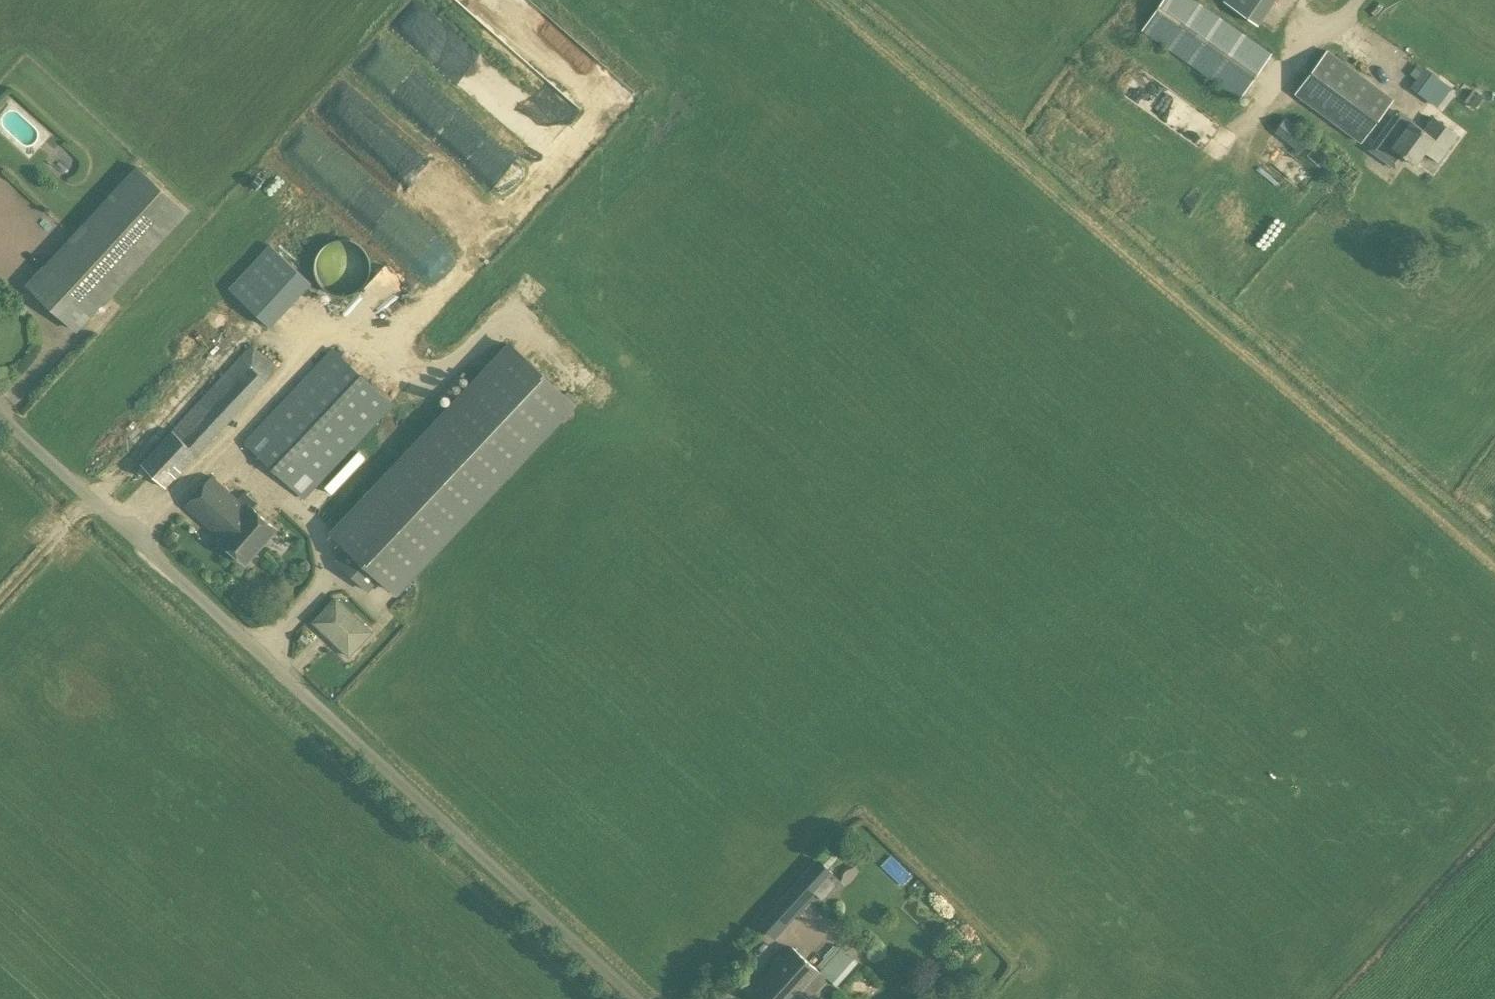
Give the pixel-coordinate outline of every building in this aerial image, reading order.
[(1142,31),(1241,97),(1273,53),(1196,0),(1162,0),(1142,31)] [(1224,1),(1259,25),(1275,0),(1225,0),(1224,1)] [(488,107),(498,116),(511,91),(483,64),(473,59),(459,44),(449,39),(424,15),(411,28),(390,17),(414,41),(412,39),(471,98),(488,107)] [(521,169),(371,49),(354,71),(503,191),(521,169)] [(1361,143),(1394,99),(1327,49),(1294,94),(1361,143)] [(1410,87),(1428,101),(1444,81),(1426,67),(1424,69),(1417,63),(1410,74),(1416,79),(1410,87)] [(1425,129),(1411,121),(1396,110),(1368,149),(1397,169),(1406,156),(1416,163),(1424,151),(1437,161),(1456,135),(1433,118),(1425,129)] [(1348,188),(1361,171),(1321,139),(1323,136),(1308,125),(1304,130),(1286,116),(1274,131),(1337,181),(1333,185),(1342,193),(1347,187),(1348,188)] [(189,212),(137,165),(69,238),(26,285),(77,333),(189,212)] [(365,268),(365,267),(364,261),(363,256),(360,251),(357,248),(352,244),(348,242),(339,240),(335,240),(329,242),(324,244),(320,247),(317,251),(315,255),(313,260),(312,265),(313,274),(315,280),(318,284),(322,288),(326,290),(329,292),(336,293),(341,293),(347,292),(351,290),(356,286),(360,282),(362,278),(364,273),(365,268)] [(271,326),(312,282),(270,243),(229,288),(271,326)] [(167,487),(208,443),(279,368),(251,344),(139,464),(143,467),(151,474),(167,487)] [(379,578),(394,592),(423,561),(572,402),(512,346),(334,535),(348,549),(337,561),(367,590),(379,578)] [(305,500),(358,443),(394,404),(333,348),(244,442),(305,500)] [(220,541),(246,564),(277,530),(269,523),(251,507),(250,509),(212,475),(185,506),(188,509),(222,539),(220,541)] [(346,658),(371,632),(336,599),(311,625),(318,631),(329,642),(346,658)] [(905,885),(914,875),(894,856),(885,866),(905,885)] [(814,857),(756,921),(774,937),(814,893),(822,899),(839,880),(814,857)] [(827,980),(836,988),(858,962),(841,947),(819,972),(792,948),(754,990),(763,998),(794,998),(802,990),(810,998),(827,980)] [(863,965),(857,971),(865,978),(870,972),(863,965)]
